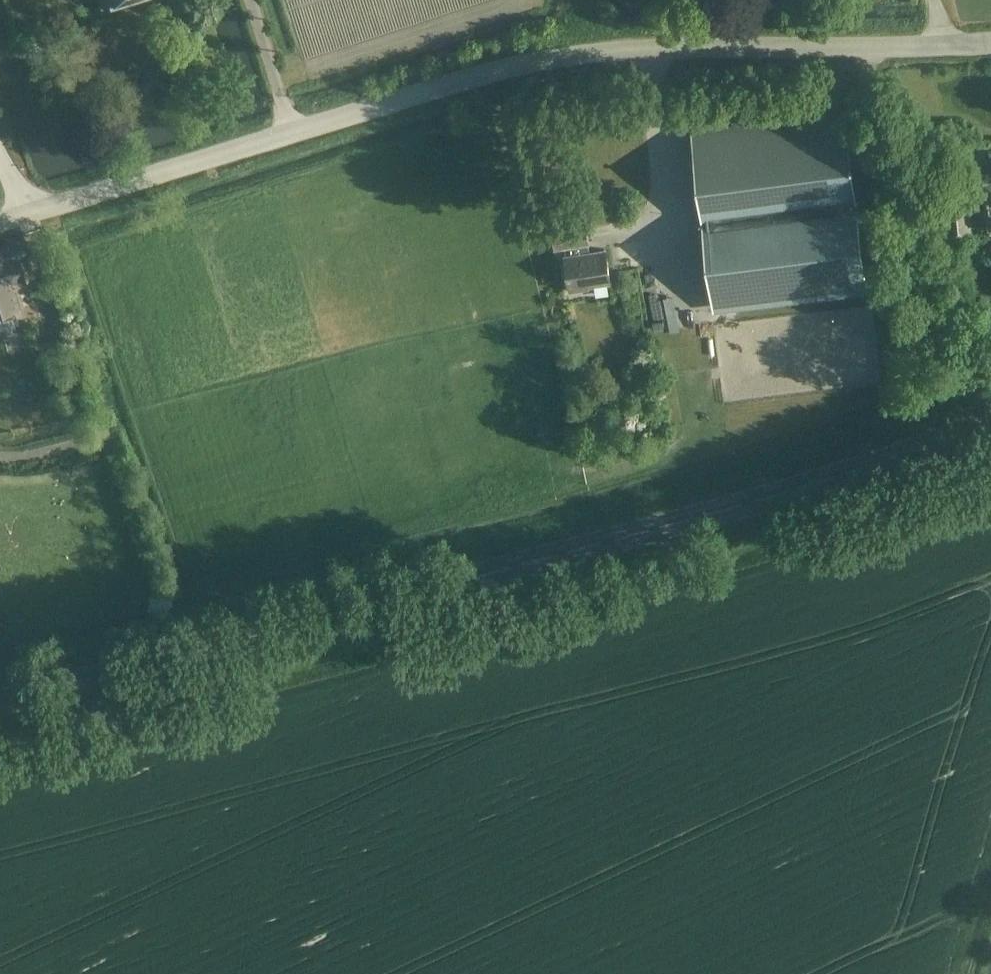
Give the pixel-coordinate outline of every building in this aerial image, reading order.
[(861,287),(840,114),(696,132),(717,304),(861,287)] [(985,173),(987,196),(968,198),(966,183),(942,185),(947,229),(971,226),(970,223),(990,221),(990,222),(990,173),(985,173)] [(586,243),(584,225),(550,230),(553,248),(564,246),(565,255),(563,255),(568,290),(586,288),(586,285),(609,282),(604,249),(586,252),(585,243),(586,243)] [(26,253),(0,261),(0,326),(16,321),(13,310),(17,308),(12,291),(10,285),(32,278),(26,253)]
